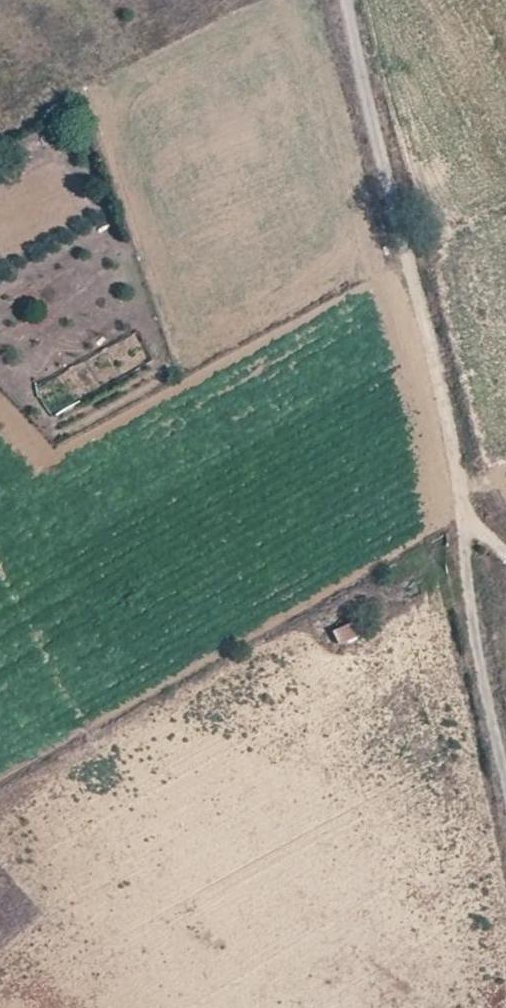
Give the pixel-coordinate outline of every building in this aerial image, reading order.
[(333,629),(339,644),(361,635),(355,621),(333,629)]
